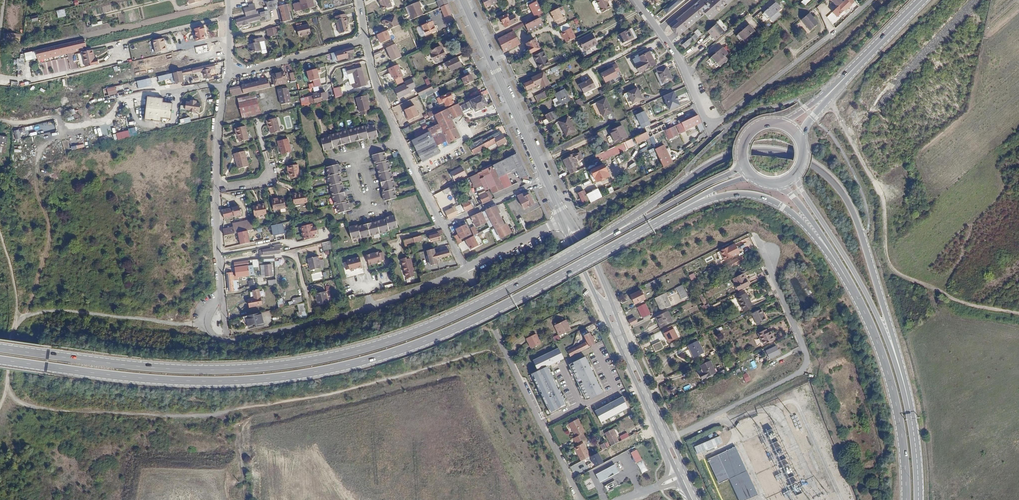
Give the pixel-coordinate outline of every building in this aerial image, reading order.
[(301,8),(313,5),(312,0),(299,0),(301,8)] [(382,5),(383,4),(385,8),(393,4),(391,0),(380,0),(382,5)] [(593,2),(592,4),(593,6),(595,7),(598,5),(602,13),(611,8),(608,2),(610,1),(610,0),(597,0),(593,2)] [(663,9),(668,15),(684,1),(683,0),(674,0),(663,9)] [(672,27),(678,35),(705,12),(711,19),(733,0),(707,0),(706,1),(706,0),(699,0),(675,19),(678,22),(672,27)] [(838,7),(827,17),(833,24),(848,11),(847,10),(856,2),(854,0),(845,0),(844,1),(843,0),(831,0),(838,7)] [(543,13),(537,1),(528,5),(534,17),(535,17),(543,13)] [(412,20),(423,15),(420,8),(418,2),(405,7),(404,8),(408,16),(410,15),(412,20)] [(769,8),(763,14),(767,19),(769,17),(773,21),(781,15),(778,11),(781,9),(776,2),(773,5),(774,6),(770,9),(769,8)] [(256,4),(251,5),(251,6),(247,7),(249,15),(254,13),(254,14),(259,13),(256,4)] [(286,4),(278,6),(282,21),(290,19),(286,4)] [(64,9),(56,11),(58,18),(66,16),(64,9)] [(563,18),(558,9),(550,12),(555,22),(563,18)] [(260,16),(261,17),(264,17),(265,20),(270,19),(267,10),(260,12),(260,16)] [(254,14),(245,17),(245,18),(236,20),(237,25),(243,23),(243,25),(247,24),(247,23),(256,20),(256,18),(260,16),(260,12),(259,13),(254,14)] [(350,14),(340,16),(341,20),(344,33),(352,31),(351,25),(352,25),(351,18),(350,14)] [(508,14),(501,18),(506,27),(518,21),(515,15),(510,17),(508,14)] [(803,23),(811,16),(809,14),(801,20),(803,23)] [(385,20),(389,30),(398,26),(394,16),(385,20)] [(817,24),(811,16),(803,23),(810,30),(817,24)] [(540,18),(536,19),(526,25),(529,32),(543,25),(540,18)] [(386,26),(388,30),(389,30),(385,20),(381,22),(383,27),(386,26)] [(421,27),(425,36),(435,31),(431,22),(421,27)] [(512,29),(513,31),(514,31),(526,25),(524,23),(512,29)] [(726,33),(717,23),(708,32),(716,41),(726,33)] [(308,24),(296,27),(298,37),(310,34),(308,24)] [(742,31),(736,36),(740,41),(742,40),(746,44),(754,37),(752,33),(755,31),(749,25),(747,27),(748,28),(743,32),(742,31)] [(206,32),(205,26),(201,27),(201,29),(196,29),(197,37),(196,37),(197,42),(205,40),(204,35),(204,32),(205,32),(206,32)] [(568,41),(575,38),(571,28),(561,33),(562,37),(563,37),(566,43),(568,41)] [(637,37),(632,28),(630,29),(634,37),(622,44),(623,45),(637,37)] [(630,29),(618,35),(622,44),(634,37),(630,29)] [(387,30),(377,35),(381,44),(391,39),(387,30)] [(698,30),(691,37),(695,41),(702,34),(698,30)] [(513,31),(498,39),(504,52),(520,44),(514,31),(513,31)] [(21,43),(21,33),(5,33),(4,42),(21,43)] [(592,33),(579,40),(584,51),(597,44),(592,33)] [(252,44),(249,44),(251,53),(261,51),(259,42),(264,41),(263,38),(251,40),(252,44)] [(691,38),(684,44),(687,48),(694,42),(691,38)] [(69,44),(71,53),(77,51),(77,50),(88,47),(86,40),(69,44)] [(156,55),(161,54),(167,53),(168,52),(168,49),(166,48),(165,40),(154,43),(156,55)] [(535,40),(526,44),(531,53),(540,49),(535,40)] [(213,47),(212,42),(193,47),(194,51),(213,47)] [(69,44),(49,48),(51,58),(71,53),(69,44)] [(395,44),(386,48),(392,61),(401,57),(395,44)] [(353,47),(336,52),(338,60),(348,58),(349,60),(353,58),(352,52),(353,51),(353,47)] [(440,47),(430,52),(434,61),(444,56),(440,47)] [(716,54),(710,58),(714,63),(716,62),(719,66),(728,60),(725,56),(728,54),(723,47),(720,50),(721,51),(717,55),(716,54)] [(93,50),(83,53),(87,67),(100,64),(98,57),(94,58),(93,53),(94,53),(93,50)] [(25,53),(26,61),(37,59),(35,51),(25,53)] [(550,65),(544,52),(539,55),(538,54),(534,56),(540,70),(550,65)] [(649,52),(639,57),(642,62),(636,65),(639,73),(656,64),(649,52)] [(20,59),(17,59),(17,69),(21,70),(21,63),(25,63),(25,54),(20,54),(20,59)] [(642,62),(639,57),(639,56),(632,60),(634,66),(636,65),(642,62)] [(461,67),(457,58),(446,63),(450,72),(461,67)] [(360,65),(346,68),(347,74),(352,73),(355,84),(352,84),(353,88),(365,85),(360,65)] [(391,73),(392,76),(394,80),(403,77),(398,65),(388,69),(390,73),(391,73)] [(557,66),(545,72),(547,75),(559,69),(557,66)] [(614,67),(601,73),(605,82),(618,76),(614,67)] [(667,67),(657,71),(662,83),(672,79),(667,67)] [(317,69),(307,71),(309,81),(313,80),(315,87),(322,85),(317,69)] [(189,70),(172,74),(173,78),(190,74),(189,70)] [(544,72),(537,75),(538,78),(525,84),(527,90),(545,82),(542,76),(545,75),(544,72)] [(250,83),(250,79),(254,78),(254,75),(241,78),(242,84),(250,83)] [(464,86),(473,82),(470,75),(461,79),(464,86)] [(286,83),(285,77),(274,79),(275,85),(286,83)] [(150,78),(137,82),(139,89),(152,86),(150,78)] [(412,78),(405,81),(407,84),(396,90),(399,98),(410,93),(409,90),(416,87),(412,78)] [(591,78),(578,84),(583,94),(596,87),(591,78)] [(242,87),(243,94),(269,88),(270,88),(269,81),(242,87)] [(418,91),(420,96),(432,90),(433,89),(431,85),(418,91)] [(109,96),(117,94),(115,87),(107,89),(109,96)] [(230,90),(232,97),(243,94),(242,87),(230,90)] [(335,98),(342,96),(341,87),(334,88),(335,98)] [(276,91),(278,99),(288,97),(286,88),(276,91)] [(637,88),(627,93),(632,104),(642,99),(637,88)] [(558,101),(556,103),(558,107),(570,101),(564,89),(555,94),(556,96),(558,101)] [(534,97),(537,103),(548,97),(546,91),(534,97)] [(322,100),(320,92),(313,95),(314,102),(322,100)] [(674,92),(663,97),(669,110),(680,105),(674,92)] [(361,111),(361,112),(369,111),(368,109),(370,108),(367,100),(368,100),(367,94),(356,97),(359,111),(361,111)] [(441,98),(440,97),(436,99),(438,104),(443,102),(445,106),(452,103),(450,99),(451,98),(449,94),(441,98)] [(255,95),(236,100),(241,118),(259,113),(255,95)] [(483,96),(466,103),(469,110),(473,108),(475,112),(487,106),(483,96)] [(288,97),(278,99),(279,105),(289,102),(288,97)] [(606,98),(597,103),(603,117),(612,113),(606,98)] [(144,122),(160,123),(160,119),(170,120),(171,105),(161,104),(162,100),(146,99),(144,122)] [(184,111),(188,111),(188,112),(194,113),(194,112),(198,112),(199,104),(195,104),(195,102),(189,101),(189,103),(185,103),(184,111)] [(434,126),(414,136),(415,139),(429,132),(435,146),(446,140),(447,143),(458,138),(450,120),(462,115),(458,107),(457,104),(444,110),(434,115),(438,124),(434,126)] [(415,105),(404,110),(408,121),(419,116),(415,105)] [(428,112),(430,117),(434,115),(444,110),(442,105),(428,112)] [(644,111),(635,115),(641,128),(650,124),(644,111)] [(551,112),(545,115),(547,119),(543,121),(545,125),(555,120),(551,112)] [(697,116),(695,113),(678,121),(679,124),(697,116)] [(568,116),(558,122),(566,136),(576,131),(568,116)] [(700,131),(704,130),(698,116),(697,116),(679,124),(676,125),(678,128),(683,126),(685,131),(696,125),(700,131)] [(277,118),(267,120),(268,125),(269,125),(272,134),(280,131),(277,118)] [(48,123),(14,129),(16,139),(50,133),(48,123)] [(350,129),(326,135),(326,137),(320,138),(323,150),(333,148),(333,146),(368,137),(368,139),(378,136),(375,124),(369,126),(369,124),(350,129)] [(246,125),(236,128),(237,132),(238,132),(240,141),(249,139),(246,125)] [(651,130),(647,132),(649,136),(664,129),(663,125),(651,130)] [(622,126),(610,132),(615,143),(628,137),(622,126)] [(675,126),(664,131),(667,140),(678,134),(675,126)] [(136,129),(116,132),(117,139),(137,137),(136,129)] [(429,132),(415,139),(411,141),(421,162),(439,153),(435,146),(429,132)] [(649,136),(647,132),(634,138),(637,144),(645,140),(648,146),(652,144),(649,138),(649,136)] [(483,140),(470,147),(474,155),(497,143),(499,147),(506,144),(501,133),(484,141),(483,140)] [(288,139),(278,142),(279,146),(280,146),(282,154),(291,152),(288,139)] [(625,142),(595,156),(597,160),(602,158),(602,159),(604,159),(627,148),(625,142)] [(663,167),(673,163),(664,145),(655,149),(663,167)] [(245,151),(236,153),(237,159),(236,160),(238,168),(249,166),(245,151)] [(384,201),(396,197),(394,189),(395,188),(388,160),(386,160),(384,151),(372,154),(374,164),(376,163),(383,191),(382,192),(384,201)] [(569,157),(563,160),(568,170),(578,165),(576,160),(579,158),(580,160),(583,159),(580,152),(574,155),(573,154),(568,156),(569,157)] [(527,176),(516,154),(495,165),(493,166),(493,167),(478,175),(485,191),(488,189),(490,188),(492,194),(497,192),(497,193),(500,192),(499,191),(500,190),(501,192),(504,191),(503,189),(504,188),(499,179),(511,173),(511,172),(515,170),(520,180),(527,176)] [(493,166),(495,165),(494,163),(490,165),(489,162),(479,167),(481,172),(493,166)] [(338,213),(350,210),(348,201),(347,201),(339,173),(340,173),(338,164),(326,167),(328,175),(327,176),(334,204),(336,204),(338,213)] [(298,165),(288,166),(288,171),(289,171),(291,179),(300,177),(298,165)] [(604,165),(588,172),(593,183),(609,176),(604,165)] [(463,168),(451,174),(455,181),(467,175),(463,168)] [(506,194),(504,191),(501,192),(500,190),(499,191),(500,192),(497,193),(497,192),(492,194),(495,199),(506,194)] [(492,199),(488,191),(486,192),(487,194),(480,197),(483,204),(490,201),(490,200),(492,199)] [(579,193),(583,203),(588,200),(584,191),(579,193)] [(293,194),(294,204),(308,202),(306,194),(301,194),(301,193),(293,194)] [(526,197),(524,194),(518,197),(524,210),(534,205),(529,195),(526,197)] [(273,199),(274,208),(286,207),(285,198),(277,199),(277,198),(273,199)] [(462,204),(466,212),(473,209),(473,208),(475,206),(472,200),(467,202),(467,201),(464,202),(465,203),(462,204)] [(261,204),(253,206),(255,215),(267,213),(266,203),(261,203),(261,204)] [(222,210),(225,219),(241,215),(239,206),(222,210)] [(446,212),(449,219),(457,216),(456,215),(458,214),(455,206),(453,207),(453,208),(446,212)] [(508,235),(494,207),(485,211),(489,218),(500,239),(508,235)] [(481,213),(471,218),(476,227),(485,223),(481,213)] [(357,224),(348,227),(351,239),(360,237),(360,238),(389,231),(389,229),(398,227),(394,215),(386,217),(386,219),(358,226),(357,224)] [(223,229),(225,236),(238,233),(256,228),(253,219),(233,223),(233,227),(223,229)] [(520,223),(525,232),(527,231),(521,219),(518,220),(519,223),(520,223)] [(283,223),(271,225),(273,236),(285,233),(283,223)] [(313,224),(301,227),(304,241),(316,238),(313,224)] [(454,237),(458,244),(463,242),(461,239),(472,234),(467,225),(457,229),(459,234),(454,237)] [(440,235),(445,234),(443,230),(429,234),(432,243),(441,240),(440,235)] [(248,231),(238,233),(240,244),(250,242),(248,231)] [(466,240),(471,250),(480,247),(475,236),(466,240)] [(322,243),(324,251),(332,249),(330,241),(322,243)] [(459,244),(462,251),(468,248),(466,242),(459,244)] [(263,253),(264,256),(275,253),(283,251),(283,247),(282,247),(282,243),(281,243),(274,245),(275,247),(264,250),(264,253),(263,253)] [(731,252),(728,247),(720,251),(724,260),(734,256),(732,252),(731,252)] [(430,264),(438,262),(437,259),(450,255),(449,250),(435,253),(434,248),(427,250),(430,264)] [(379,251),(366,254),(369,265),(382,262),(379,251)] [(318,256),(308,258),(311,269),(321,267),(318,256)] [(360,256),(346,260),(349,271),(363,267),(360,256)] [(743,256),(719,267),(721,272),(728,268),(729,269),(745,261),(743,256)] [(401,259),(402,260),(405,259),(407,272),(405,273),(406,278),(414,276),(412,270),(414,270),(410,258),(407,259),(406,258),(401,259)] [(248,265),(235,267),(237,278),(250,277),(248,266),(248,265)] [(232,272),(227,272),(230,290),(238,289),(237,281),(234,281),(232,272)] [(747,278),(744,273),(733,279),(738,289),(748,284),(745,279),(747,278)] [(751,282),(759,278),(757,274),(749,279),(751,282)] [(656,279),(644,285),(645,288),(657,282),(656,279)] [(688,296),(682,285),(676,288),(682,299),(688,296)] [(259,290),(251,292),(252,299),(261,298),(259,290)] [(326,291),(316,293),(318,305),(329,302),(326,291)] [(641,291),(631,295),(635,304),(638,302),(639,303),(644,301),(643,300),(645,299),(641,291)] [(663,294),(655,298),(661,311),(671,306),(665,293),(663,294)] [(739,302),(749,297),(747,293),(737,297),(739,302)] [(753,305),(749,297),(739,302),(743,310),(753,305)] [(261,298),(252,299),(247,300),(248,307),(262,305),(261,298)] [(645,304),(638,308),(643,318),(650,314),(645,304)] [(762,309),(752,314),(757,325),(767,321),(762,309)] [(673,321),(668,311),(656,317),(658,320),(659,320),(662,326),(673,321)] [(263,313),(248,316),(251,328),(266,324),(263,313)] [(567,327),(564,321),(554,326),(559,337),(570,331),(568,326),(567,327)] [(675,327),(664,332),(669,342),(680,337),(675,327)] [(766,329),(758,333),(764,345),(775,340),(771,331),(768,333),(766,329)] [(587,348),(595,344),(589,333),(584,336),(586,341),(567,351),(569,358),(581,351),(587,348)] [(526,339),(531,349),(540,344),(536,334),(526,339)] [(698,341),(688,346),(693,358),(704,353),(698,341)] [(777,345),(767,350),(770,357),(780,352),(777,345)] [(560,359),(555,349),(527,363),(533,374),(545,368),(545,367),(560,359)] [(600,392),(581,357),(565,366),(584,401),(600,392)] [(710,360),(700,366),(706,378),(716,373),(710,360)] [(547,417),(566,407),(545,368),(533,374),(526,377),(547,417)] [(746,382),(751,380),(748,372),(743,375),(746,382)] [(620,410),(626,407),(620,397),(593,411),(599,422),(607,417),(608,419),(621,411),(620,410)] [(572,429),(573,431),(582,426),(577,417),(569,421),(573,428),(572,429)] [(573,431),(576,436),(582,432),(584,431),(582,426),(573,431)] [(612,445),(619,441),(616,436),(612,428),(605,432),(612,445)] [(576,442),(585,438),(582,432),(576,436),(573,437),(576,442)] [(579,455),(582,461),(591,456),(584,443),(576,447),(580,454),(579,455)] [(747,470),(735,446),(708,459),(719,483),(729,478),(747,470)] [(637,462),(643,459),(637,449),(632,452),(637,462)] [(648,469),(643,459),(637,462),(642,472),(648,469)] [(616,464),(611,467),(614,473),(619,470),(616,464)] [(611,475),(607,468),(597,474),(600,480),(611,475)] [(747,470),(729,478),(739,499),(746,499),(758,494),(747,470)] [(607,491),(619,487),(616,480),(605,485),(607,491)]
